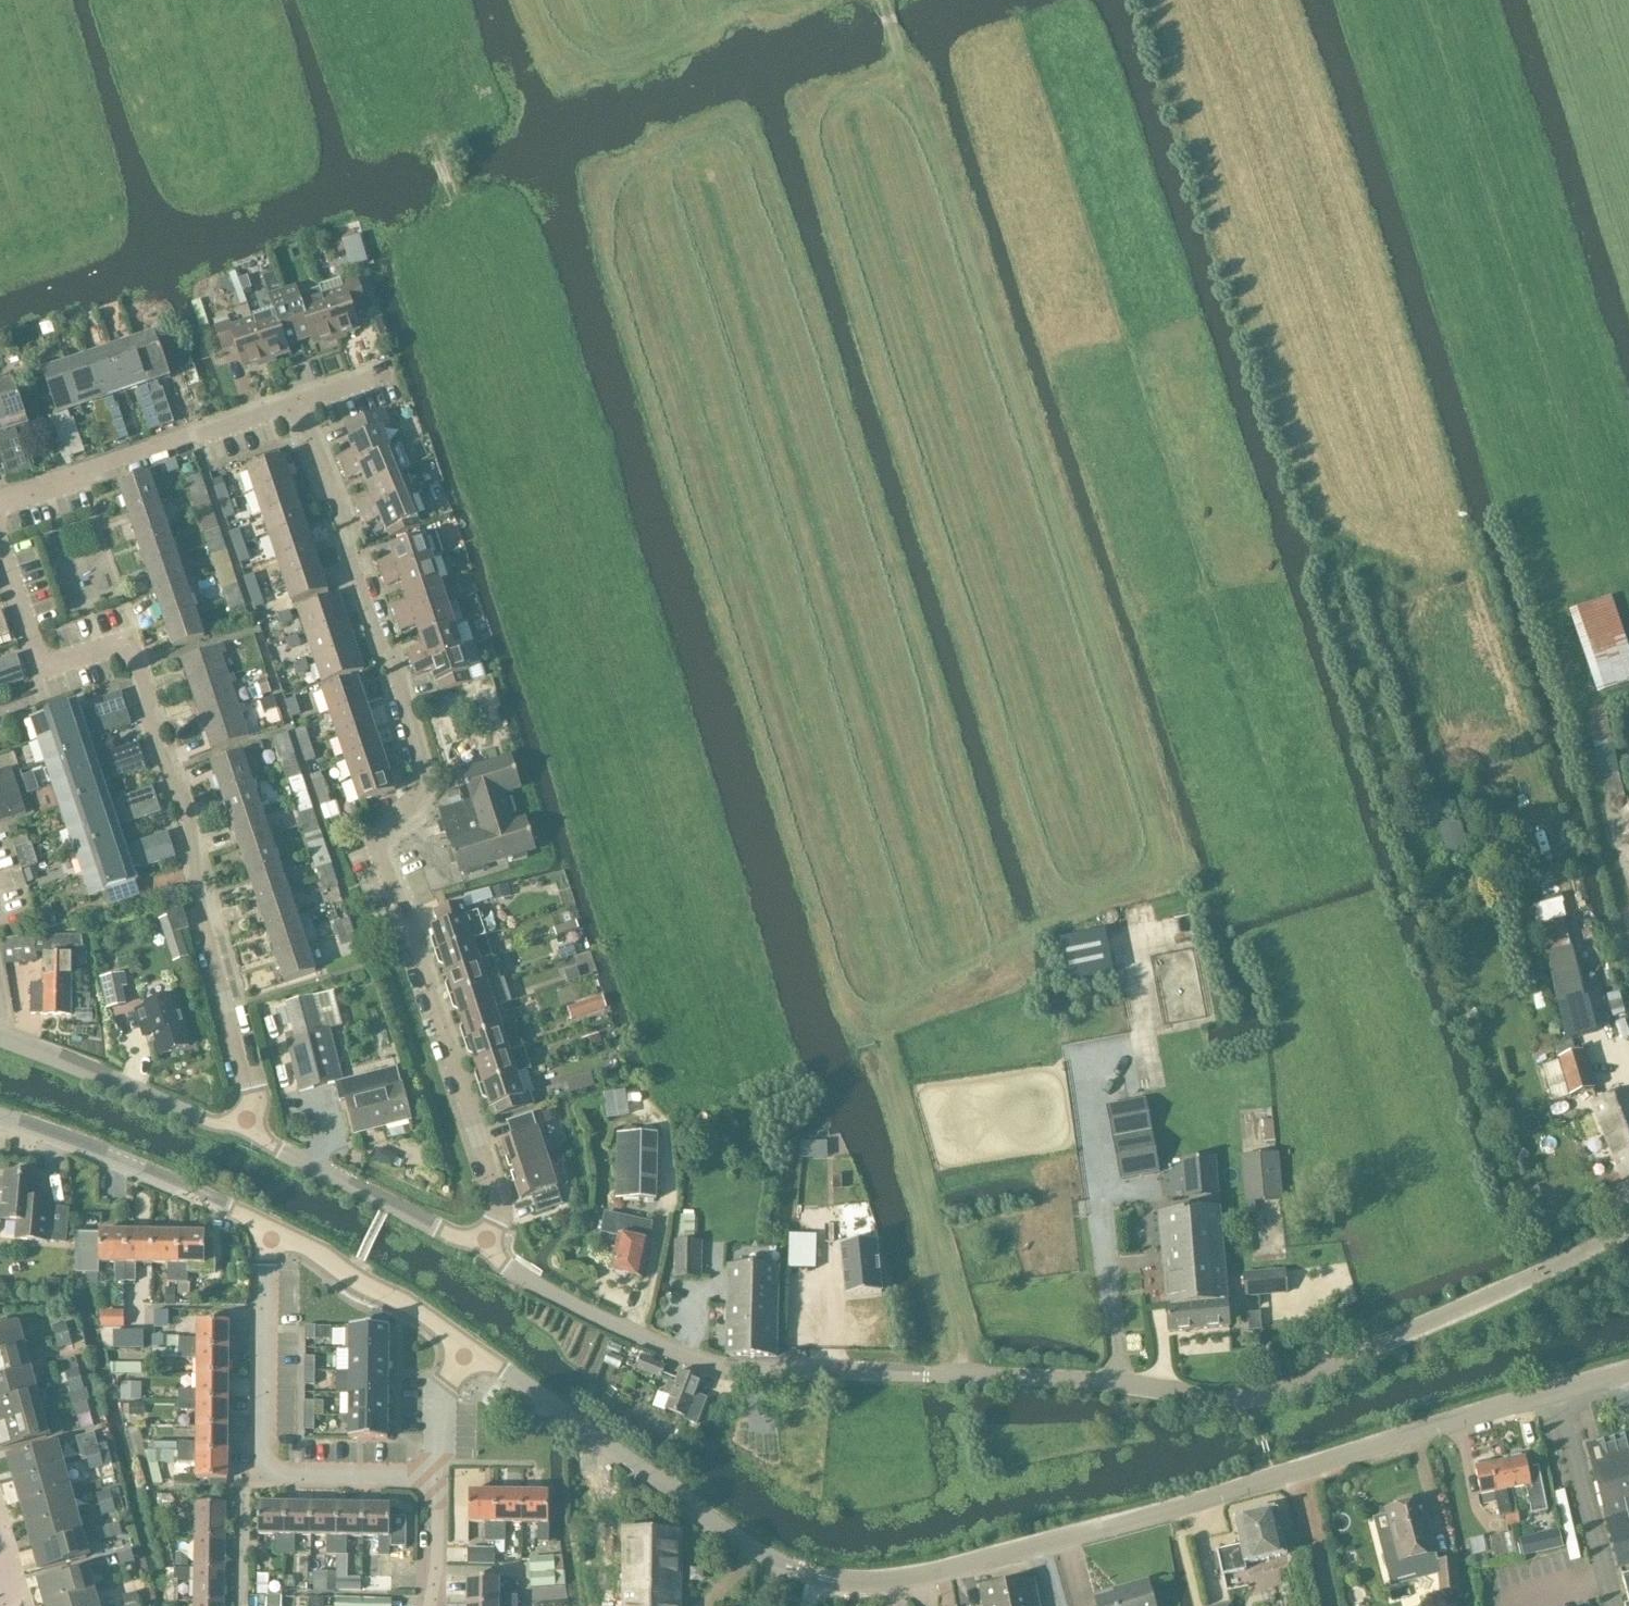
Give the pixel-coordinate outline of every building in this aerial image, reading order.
[(361,250),(346,254),(350,268),(365,263),(367,263),(363,249),(361,250)] [(345,290),(323,297),(337,337),(360,330),(352,308),(365,304),(357,280),(343,284),(345,290)] [(296,288),(283,293),(287,304),(298,337),(299,341),(312,337),(313,339),(315,345),(337,337),(323,297),(321,289),(304,294),(299,296),(296,288)] [(271,308),(252,314),(254,320),(267,361),(289,354),(287,347),(285,341),(298,337),(287,304),(283,293),(269,297),(268,298),(271,308)] [(229,323),(217,327),(224,350),(237,346),(245,369),(267,361),(254,320),(231,328),(229,323)] [(390,338),(384,321),(375,324),(380,341),(390,338)] [(132,339),(161,427),(173,423),(162,389),(160,390),(157,382),(170,378),(154,332),(132,339)] [(149,431),(161,427),(132,339),(109,347),(125,393),(138,389),(140,397),(138,398),(149,431)] [(112,397),(125,393),(109,347),(87,354),(117,442),(129,438),(118,404),(115,405),(112,397)] [(186,347),(173,352),(179,369),(192,364),(186,347)] [(105,446),(117,442),(87,354),(65,362),(80,408),(93,404),(96,411),(94,412),(105,446)] [(80,408),(65,362),(42,369),(58,415),(49,418),(56,441),(65,438),(72,457),(84,453),(73,419),(71,420),(68,412),(80,408)] [(0,384),(0,416),(20,475),(32,471),(21,437),(18,438),(16,430),(28,426),(13,380),(0,384)] [(30,409),(29,409),(34,423),(44,420),(39,406),(30,409)] [(339,458),(343,470),(391,450),(382,428),(389,425),(383,411),(346,426),(351,441),(349,442),(354,453),(339,458)] [(20,475),(0,416),(0,456),(8,479),(20,475)] [(391,450),(343,470),(348,481),(363,475),(367,486),(401,473),(408,469),(399,447),(391,450)] [(247,470),(255,492),(291,480),(283,457),(247,470)] [(401,473),(367,486),(372,498),(357,504),(362,515),(410,495),(401,473)] [(119,484),(128,512),(159,502),(150,474),(119,484)] [(190,491),(204,487),(201,476),(187,481),(190,491)] [(298,503),(291,480),(255,492),(262,515),(298,503)] [(215,489),(220,504),(229,501),(224,486),(215,489)] [(207,496),(204,487),(190,491),(193,501),(207,496)] [(419,517),(410,495),(362,515),(366,525),(381,519),(386,531),(391,529),(393,535),(394,535),(421,526),(417,518),(419,517)] [(229,501),(220,504),(225,519),(234,516),(229,501)] [(137,539),(168,529),(159,502),(128,512),(137,539)] [(306,525),(298,503),(262,515),(269,537),(306,525)] [(313,547),(306,525),(269,537),(277,559),(313,547)] [(146,566),(177,556),(168,529),(137,539),(146,566)] [(230,534),(235,548),(244,545),(239,530),(230,534)] [(209,546),(222,541),(219,531),(205,536),(209,546)] [(394,559),(379,564),(383,576),(432,559),(445,555),(437,533),(425,537),(391,548),(394,559)] [(226,551),(222,541),(209,546),(212,556),(226,551)] [(244,545),(235,548),(241,563),(249,560),(244,545)] [(277,559),(284,581),(321,569),(313,547),(277,559)] [(155,594),(186,583),(177,556),(146,566),(155,594)] [(406,593),(440,582),(432,559),(383,576),(387,587),(402,582),(406,593)] [(321,569),(284,581),(292,604),(328,592),(321,569)] [(245,578),(250,593),(259,590),(254,575),(245,578)] [(447,604),(440,582),(406,593),(410,604),(394,609),(398,621),(447,604)] [(165,621),(195,610),(186,583),(155,594),(165,621)] [(227,600),(240,595),(237,586),(223,590),(227,600)] [(259,590),(250,593),(255,607),(264,605),(259,590)] [(244,606),(240,595),(227,600),(230,610),(244,606)] [(298,609),(306,634),(347,620),(338,595),(298,609)] [(1569,611),(1569,612),(1597,694),(1628,684),(1628,650),(1611,597),(1569,611)] [(421,638),(455,626),(447,604),(398,621),(402,632),(417,627),(421,638)] [(205,638),(195,610),(165,621),(174,649),(205,638)] [(282,624),(292,621),(289,613),(279,616),(282,624)] [(314,659),(355,645),(347,620),(306,634),(314,659)] [(6,624),(0,626),(0,639),(10,636),(6,624)] [(462,648),(455,626),(421,638),(424,649),(409,654),(413,665),(462,648)] [(290,649),(300,646),(297,637),(287,640),(290,649)] [(355,645),(314,659),(323,684),(364,670),(355,645)] [(182,660),(192,690),(229,677),(221,655),(226,653),(224,646),(182,660)] [(462,648),(413,665),(417,676),(432,671),(436,682),(439,692),(473,681),(470,671),(462,648)] [(20,668),(16,656),(0,662),(0,675),(20,668)] [(299,674),(308,671),(305,662),(296,665),(299,674)] [(0,675),(0,688),(24,680),(20,668),(0,675)] [(201,719),(238,707),(231,685),(236,683),(233,676),(229,677),(192,690),(201,719)] [(322,691),(330,713),(365,701),(358,679),(322,691)] [(268,682),(259,685),(263,697),(272,694),(268,682)] [(77,703),(31,718),(39,741),(127,712),(122,700),(120,692),(119,693),(104,698),(106,705),(89,711),(90,713),(82,715),(77,703)] [(273,697),(260,701),(264,713),(277,709),(273,697)] [(291,717),(300,715),(295,699),(286,702),(291,717)] [(373,724),(365,701),(330,713),(338,735),(373,724)] [(238,707),(201,719),(212,750),(249,738),(241,715),(246,713),(243,705),(238,707)] [(1607,706),(1589,709),(1592,722),(1589,722),(1600,776),(1604,775),(1610,804),(1625,801),(1607,706)] [(35,707),(20,712),(22,720),(38,715),(35,707)] [(131,724),(127,712),(39,741),(46,763),(92,748),(88,735),(96,732),(97,735),(131,724)] [(380,746),(373,724),(338,735),(345,758),(380,746)] [(296,732),(302,748),(310,745),(305,729),(296,732)] [(286,734),(272,739),(280,761),(294,757),(286,734)] [(96,760),(92,748),(46,763),(54,785),(141,756),(137,744),(104,755),(104,757),(96,760)] [(310,745),(302,748),(307,762),(315,759),(310,745)] [(352,780),(388,768),(380,746),(345,758),(352,780)] [(212,764),(221,792),(252,782),(243,754),(212,764)] [(145,768),(141,756),(54,785),(61,807),(107,792),(103,780),(111,777),(112,779),(145,768)] [(283,771),(297,766),(294,757),(280,761),(283,771)] [(532,841),(538,839),(534,826),(528,828),(525,819),(513,822),(511,814),(516,813),(512,799),(507,801),(504,793),(521,788),(511,757),(463,771),(473,802),(440,812),(443,822),(437,824),(441,835),(447,833),(450,844),(452,843),(455,850),(448,852),(452,865),(458,864),(461,873),(469,870),(471,876),(484,872),(483,866),(513,857),(514,862),(528,858),(526,852),(535,850),(532,841)] [(301,776),(297,766),(283,771),(287,781),(301,776)] [(388,768),(352,780),(360,802),(395,791),(388,768)] [(26,813),(11,769),(0,772),(0,822),(26,813)] [(312,777),(317,792),(326,789),(320,774),(312,777)] [(221,792),(230,819),(261,809),(252,782),(221,792)] [(111,805),(107,792),(61,807),(68,830),(156,801),(152,789),(118,800),(119,802),(111,805)] [(326,789),(317,792),(325,815),(333,812),(326,789)] [(446,793),(449,801),(461,797),(459,789),(446,793)] [(160,812),(156,801),(68,830),(76,852),(122,837),(118,824),(126,821),(126,824),(160,812)] [(270,836),(261,809),(230,819),(239,846),(270,836)] [(302,825),(316,821),(312,811),(298,816),(302,825)] [(340,816),(326,821),(334,843),(336,842),(339,841),(347,838),(340,816)] [(1459,817),(1439,822),(1448,859),(1468,854),(1459,817)] [(316,821),(302,825),(305,836),(319,831),(316,821)] [(26,833),(11,839),(15,850),(27,846),(30,845),(26,833)] [(83,874),(171,845),(167,833),(133,844),(134,846),(126,849),(122,837),(76,852),(83,874)] [(279,863),(270,836),(239,846),(248,873),(279,863)] [(171,845),(83,874),(91,897),(104,893),(135,882),(137,882),(132,868),(141,866),(142,868),(175,857),(171,845)] [(27,846),(15,850),(19,861),(31,857),(27,846)] [(288,890),(279,863),(248,873),(257,901),(288,890)] [(320,880),(334,875),(331,865),(317,870),(320,880)] [(337,886),(334,875),(320,880),(323,890),(337,886)] [(508,886),(490,891),(493,900),(493,903),(511,898),(508,886)] [(298,917),(288,890),(257,901),(267,928),(298,917)] [(436,953),(486,937),(479,914),(468,917),(463,903),(436,912),(440,926),(432,929),(437,944),(436,948),(435,949),(436,953)] [(179,933),(189,929),(183,910),(167,915),(169,920),(174,934),(179,933)] [(307,945),(298,917),(267,928),(276,955),(307,945)] [(169,920),(162,922),(175,961),(187,957),(179,933),(174,934),(169,920)] [(338,934),(352,929),(349,920),(335,925),(338,934)] [(352,929),(338,934),(342,945),(355,940),(352,929)] [(1104,930),(1061,939),(1069,982),(1112,973),(1104,930)] [(34,936),(2,941),(5,965),(37,960),(34,936)] [(486,937),(436,953),(437,957),(438,956),(442,959),(447,974),(494,959),(486,937)] [(574,944),(555,951),(559,961),(577,954),(574,944)] [(307,945),(276,955),(285,983),(316,972),(307,945)] [(1566,1039),(1596,1032),(1588,998),(1583,999),(1570,949),(1545,955),(1566,1039)] [(32,984),(32,1014),(70,1015),(71,955),(45,955),(44,983),(32,984)] [(450,997),(501,981),(501,980),(496,965),(498,962),(497,958),(447,974),(452,989),(450,993),(449,993),(450,997)] [(578,968),(564,972),(568,983),(581,978),(578,968)] [(102,978),(108,1009),(122,1006),(119,989),(126,987),(123,974),(102,978)] [(501,981),(450,997),(452,1001),(453,1001),(457,1003),(461,1018),(496,1007),(511,1001),(504,980),(504,979),(501,980),(501,981)] [(334,992),(287,1004),(294,1033),(285,1035),(300,1092),(336,1083),(343,1081),(331,1030),(343,1027),(334,992)] [(147,1004),(148,1007),(138,1011),(146,1037),(156,1034),(162,1054),(190,1046),(175,996),(147,1004)] [(586,1003),(567,1010),(571,1020),(590,1013),(586,1003)] [(496,1007),(461,1018),(466,1033),(465,1038),(464,1038),(465,1042),(503,1029),(496,1007)] [(518,1024),(465,1042),(466,1046),(467,1046),(471,1048),(476,1063),(525,1047),(518,1024)] [(599,1034),(581,1040),(586,1052),(603,1046),(599,1034)] [(525,1047),(476,1063),(481,1078),(479,1082),(478,1083),(480,1087),(518,1074),(532,1070),(525,1047)] [(1558,1061),(1541,1066),(1552,1101),(1569,1097),(1594,1089),(1583,1051),(1557,1059),(1558,1061)] [(343,1081),(336,1083),(341,1102),(348,1100),(356,1134),(410,1121),(396,1068),(343,1081)] [(591,1073),(566,1081),(570,1094),(595,1086),(591,1073)] [(525,1096),(518,1074),(480,1087),(481,1091),(482,1090),(486,1093),(491,1109),(493,1108),(495,1114),(501,1117),(534,1106),(530,1095),(525,1096)] [(1624,1181),(1628,1179),(1628,1090),(1593,1105),(1624,1181)] [(1144,1100),(1108,1107),(1114,1138),(1150,1131),(1144,1100)] [(553,1110),(543,1114),(546,1124),(556,1120),(553,1110)] [(515,1170),(547,1160),(532,1114),(508,1122),(512,1133),(515,1135),(517,1139),(502,1144),(507,1158),(511,1157),(515,1170)] [(1122,1179),(1158,1172),(1150,1131),(1114,1138),(1122,1179)] [(656,1200),(658,1135),(618,1135),(617,1199),(656,1200)] [(1216,1156),(1195,1158),(1197,1190),(1204,1190),(1205,1190),(1218,1189),(1216,1156)] [(1278,1156),(1244,1159),(1248,1204),(1281,1201),(1278,1156)] [(562,1205),(547,1160),(515,1170),(519,1183),(515,1185),(520,1199),(535,1194),(536,1198),(534,1202),(538,1213),(562,1205)] [(4,1194),(1,1220),(18,1222),(16,1239),(64,1244),(66,1244),(69,1209),(50,1207),(51,1202),(36,1201),(38,1177),(5,1174),(5,1179),(0,1178),(0,1193),(4,1194)] [(842,1190),(841,1177),(833,1177),(833,1190),(842,1190)] [(1537,1187),(1520,1194),(1525,1206),(1536,1202),(1541,1200),(1537,1187)] [(1206,1210),(1160,1213),(1167,1307),(1204,1305),(1203,1297),(1220,1296),(1220,1292),(1226,1291),(1218,1189),(1205,1190),(1204,1190),(1205,1197),(1206,1210)] [(607,1213),(603,1232),(620,1236),(612,1272),(616,1272),(617,1277),(626,1279),(629,1275),(641,1278),(650,1240),(649,1240),(653,1223),(607,1213)] [(100,1235),(76,1234),(76,1273),(99,1274),(99,1262),(116,1262),(116,1281),(124,1281),(126,1281),(127,1232),(100,1232),(100,1235)] [(127,1232),(126,1281),(136,1281),(136,1263),(152,1263),(153,1233),(127,1232)] [(179,1233),(153,1233),(152,1263),(169,1264),(168,1282),(178,1282),(179,1233)] [(179,1233),(178,1282),(188,1283),(187,1274),(218,1275),(218,1237),(206,1237),(206,1234),(179,1233)] [(876,1240),(840,1243),(845,1296),(883,1294),(876,1240)] [(675,1243),(675,1254),(674,1277),(701,1277),(702,1243),(694,1243),(675,1243)] [(777,1357),(779,1268),(729,1267),(728,1356),(777,1357)] [(1243,1274),(1245,1296),(1287,1293),(1285,1271),(1243,1274)] [(792,1277),(792,1291),(799,1291),(798,1329),(819,1329),(820,1312),(827,1312),(827,1291),(822,1291),(822,1278),(792,1277)] [(60,1281),(46,1281),(46,1297),(60,1297),(60,1281)] [(189,1294),(190,1283),(188,1283),(178,1282),(178,1294),(189,1294)] [(175,1289),(166,1289),(166,1305),(175,1305),(175,1289)] [(1204,1305),(1167,1307),(1169,1332),(1229,1327),(1226,1291),(1220,1292),(1220,1296),(1203,1297),(1204,1305)] [(102,1310),(101,1326),(124,1326),(124,1310),(102,1310)] [(22,1348),(16,1324),(8,1326),(7,1320),(0,1322),(0,1354),(22,1348)] [(180,1349),(229,1349),(229,1323),(198,1323),(198,1339),(180,1339),(180,1349)] [(67,1324),(53,1328),(56,1338),(69,1335),(67,1324)] [(306,1326),(306,1340),(316,1340),(316,1326),(306,1326)] [(346,1326),(345,1351),(351,1351),(351,1349),(389,1350),(390,1327),(346,1326)] [(145,1331),(114,1331),(114,1349),(145,1349),(145,1331)] [(69,1335),(56,1338),(59,1349),(72,1345),(69,1335)] [(153,1339),(152,1349),(169,1349),(169,1339),(153,1339)] [(169,1339),(169,1349),(180,1349),(180,1339),(169,1339)] [(28,1370),(22,1348),(0,1354),(0,1378),(28,1370)] [(198,1375),(228,1375),(229,1349),(180,1349),(180,1359),(198,1359),(198,1375)] [(351,1351),(350,1372),(389,1372),(389,1350),(351,1349),(351,1351)] [(305,1357),(305,1371),(316,1371),(316,1357),(305,1357)] [(661,1378),(666,1366),(642,1357),(638,1369),(661,1378)] [(65,1373),(68,1384),(82,1380),(79,1369),(65,1373)] [(35,1393),(28,1370),(0,1378),(0,1402),(35,1393)] [(305,1371),(305,1385),(315,1385),(316,1371),(305,1371)] [(350,1372),(350,1394),(389,1395),(389,1372),(350,1372)] [(666,1409),(685,1416),(683,1419),(698,1425),(708,1399),(696,1394),(701,1381),(680,1373),(676,1384),(669,1382),(664,1394),(671,1396),(666,1409)] [(228,1401),(228,1375),(198,1375),(198,1391),(179,1391),(179,1401),(228,1401)] [(68,1384),(71,1394),(85,1390),(82,1380),(68,1384)] [(141,1399),(141,1386),(122,1386),(122,1399),(141,1399)] [(41,1416),(35,1393),(0,1402),(0,1427),(41,1416)] [(350,1394),(350,1417),(388,1417),(389,1395),(350,1394)] [(198,1411),(197,1427),(228,1427),(228,1401),(179,1401),(179,1410),(198,1411)] [(305,1402),(305,1416),(315,1416),(315,1402),(305,1402)] [(91,1413),(88,1403),(74,1406),(77,1417),(91,1413)] [(144,1403),(129,1403),(129,1416),(130,1416),(136,1416),(145,1416),(144,1403)] [(3,1451),(47,1439),(41,1416),(0,1427),(0,1439),(3,1451)] [(305,1416),(304,1430),(315,1430),(315,1416),(305,1416)] [(350,1417),(349,1439),(388,1440),(388,1417),(350,1417)] [(228,1427),(197,1427),(197,1443),(179,1443),(179,1451),(228,1452),(228,1427)] [(1599,1444),(1604,1463),(1593,1466),(1628,1603),(1628,1436),(1599,1444)] [(55,1444),(11,1456),(18,1479),(62,1467),(55,1444)] [(98,1446),(85,1450),(88,1460),(101,1456),(98,1446)] [(152,1451),(149,1451),(149,1462),(179,1462),(179,1451),(169,1451),(155,1451),(152,1451)] [(228,1452),(179,1451),(179,1462),(197,1462),(197,1480),(227,1480),(228,1452)] [(101,1456),(88,1460),(90,1470),(104,1467),(101,1456)] [(1501,1464),(1506,1491),(1526,1487),(1531,1515),(1547,1512),(1539,1467),(1527,1469),(1525,1459),(1501,1464)] [(1500,1518),(1505,1517),(1511,1515),(1509,1504),(1506,1491),(1501,1464),(1490,1466),(1487,1462),(1478,1464),(1476,1468),(1481,1496),(1495,1493),(1498,1506),(1500,1518)] [(18,1479),(24,1502),(68,1490),(62,1467),(18,1479)] [(68,1490),(24,1502),(30,1525),(74,1513),(68,1490)] [(111,1491),(97,1495),(100,1505),(113,1501),(111,1491)] [(495,1542),(496,1492),(469,1492),(469,1522),(486,1522),(486,1542),(495,1542)] [(522,1523),(522,1493),(496,1492),(495,1542),(505,1542),(505,1523),(522,1523)] [(548,1493),(522,1493),(522,1523),(538,1523),(538,1541),(548,1543),(548,1493)] [(179,1494),(165,1494),(165,1506),(179,1505),(179,1494)] [(1386,1545),(1382,1552),(1391,1581),(1398,1585),(1416,1580),(1420,1574),(1439,1569),(1438,1562),(1438,1559),(1422,1501),(1415,1503),(1410,1500),(1400,1502),(1397,1508),(1387,1510),(1395,1543),(1386,1545)] [(100,1505),(103,1516),(116,1512),(113,1501),(100,1505)] [(196,1536),(225,1537),(225,1503),(196,1503),(196,1536)] [(1515,1503),(1509,1504),(1511,1515),(1505,1517),(1508,1530),(1520,1528),(1515,1503)] [(285,1554),(286,1505),(259,1504),(258,1534),(275,1535),(275,1554),(285,1554)] [(311,1536),(312,1505),(286,1505),(285,1554),(294,1554),(295,1535),(311,1536)] [(338,1506),(312,1505),(311,1536),(327,1536),(327,1554),(337,1555),(338,1506)] [(363,1537),(363,1506),(338,1506),(337,1555),(346,1555),(347,1536),(363,1537)] [(363,1506),(363,1537),(379,1537),(379,1556),(390,1556),(391,1507),(363,1506)] [(1236,1521),(1235,1521),(1234,1521),(1235,1523),(1241,1549),(1217,1554),(1222,1578),(1247,1573),(1245,1565),(1287,1556),(1278,1514),(1278,1512),(1276,1512),(1276,1513),(1236,1521)] [(30,1525),(36,1547),(80,1535),(74,1513),(30,1525)] [(406,1547),(407,1518),(392,1517),(391,1547),(406,1547)] [(123,1535),(120,1524),(106,1528),(109,1539),(123,1535)] [(169,1524),(169,1536),(188,1536),(188,1525),(169,1524)] [(106,1528),(93,1532),(96,1542),(109,1539),(106,1528)] [(624,1596),(681,1597),(682,1530),(625,1530),(624,1596)] [(1561,1548),(1557,1531),(1538,1535),(1542,1553),(1561,1548)] [(1512,1532),(1490,1537),(1494,1558),(1517,1552),(1512,1532)] [(80,1535),(36,1547),(43,1571),(87,1558),(80,1535)] [(225,1537),(196,1536),(195,1569),(224,1569),(225,1537)] [(494,1564),(494,1549),(469,1548),(469,1563),(494,1564)] [(135,1561),(132,1550),(118,1554),(121,1565),(135,1561)] [(176,1553),(176,1567),(189,1567),(189,1553),(176,1553)] [(530,1558),(531,1574),(555,1573),(554,1556),(530,1558)] [(1441,1591),(1459,1589),(1456,1560),(1438,1562),(1439,1569),(1441,1591)] [(48,1604),(92,1592),(86,1568),(42,1581),(48,1604)] [(224,1569),(195,1569),(194,1601),(224,1602),(224,1569)] [(329,1573),(314,1573),(314,1592),(329,1592),(329,1573)] [(555,1573),(531,1574),(532,1588),(554,1587),(555,1573)] [(258,1574),(257,1595),(268,1595),(268,1590),(269,1574),(258,1574)] [(391,1591),(391,1577),(363,1576),(363,1591),(391,1591)] [(286,1577),(285,1590),(295,1591),(295,1577),(286,1577)] [(336,1590),(350,1590),(350,1577),(337,1577),(336,1590)] [(468,1579),(468,1605),(518,1605),(518,1596),(499,1596),(499,1579),(468,1579)] [(982,1589),(985,1605),(1039,1605),(1035,1580),(982,1589)] [(1148,1583),(1122,1590),(1123,1594),(1096,1601),(1098,1605),(1154,1605),(1148,1583)] [(1245,1583),(1224,1587),(1228,1604),(1230,1604),(1239,1602),(1249,1600),(1245,1583)] [(92,1592),(48,1604),(49,1605),(96,1605),(92,1592)] [(139,1603),(136,1593),(123,1597),(125,1605),(129,1605),(139,1603)] [(268,1605),(282,1605),(282,1596),(268,1595),(268,1605)] [(681,1597),(624,1596),(624,1605),(681,1605),(681,1597)] [(311,1605),(325,1605),(325,1598),(312,1598),(311,1605)]
